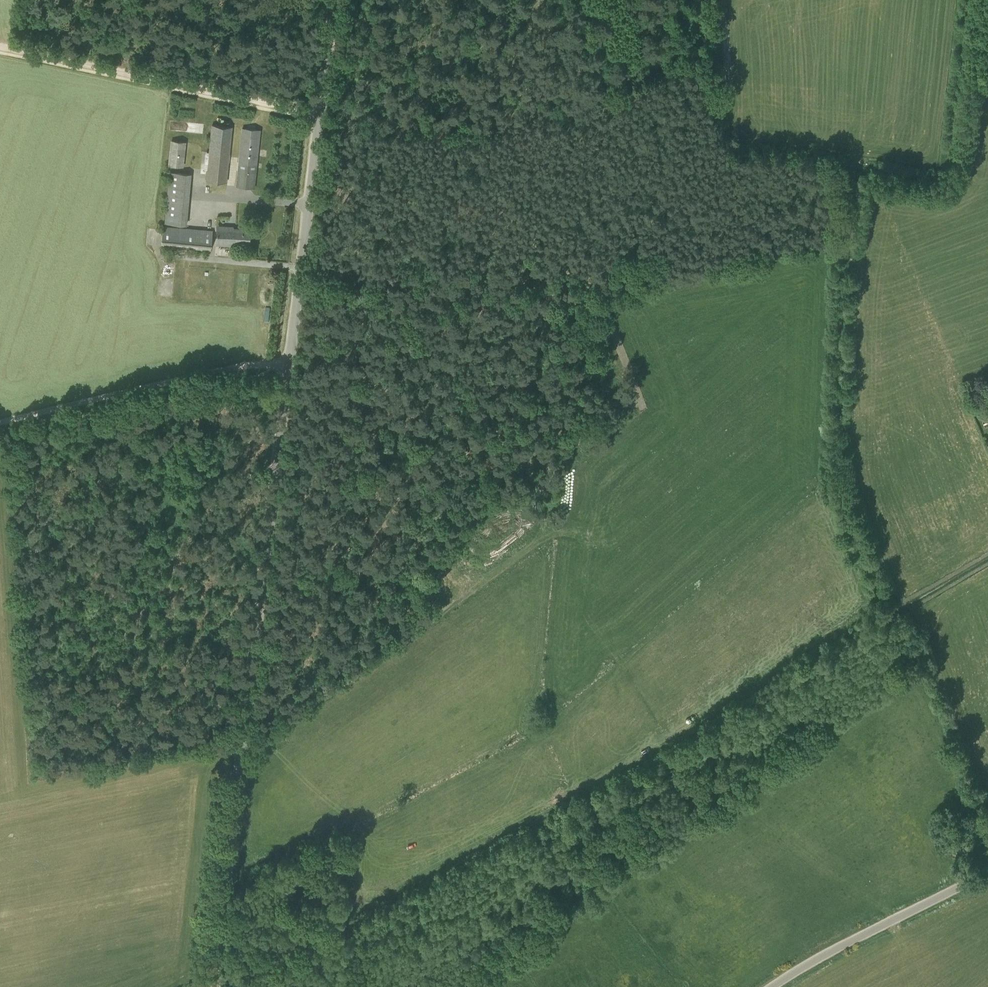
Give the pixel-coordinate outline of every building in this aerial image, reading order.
[(226,182),(232,127),(211,125),(206,180),(226,182)] [(255,188),(261,130),(242,128),(236,186),(255,188)] [(183,167),(186,142),(170,140),(168,165),(183,167)] [(186,224),(190,172),(169,171),(165,223),(186,224)] [(210,251),(213,230),(163,226),(161,246),(210,251)] [(248,244),(249,229),(227,228),(227,226),(217,226),(216,244),(235,245),(235,243),(248,244)]
